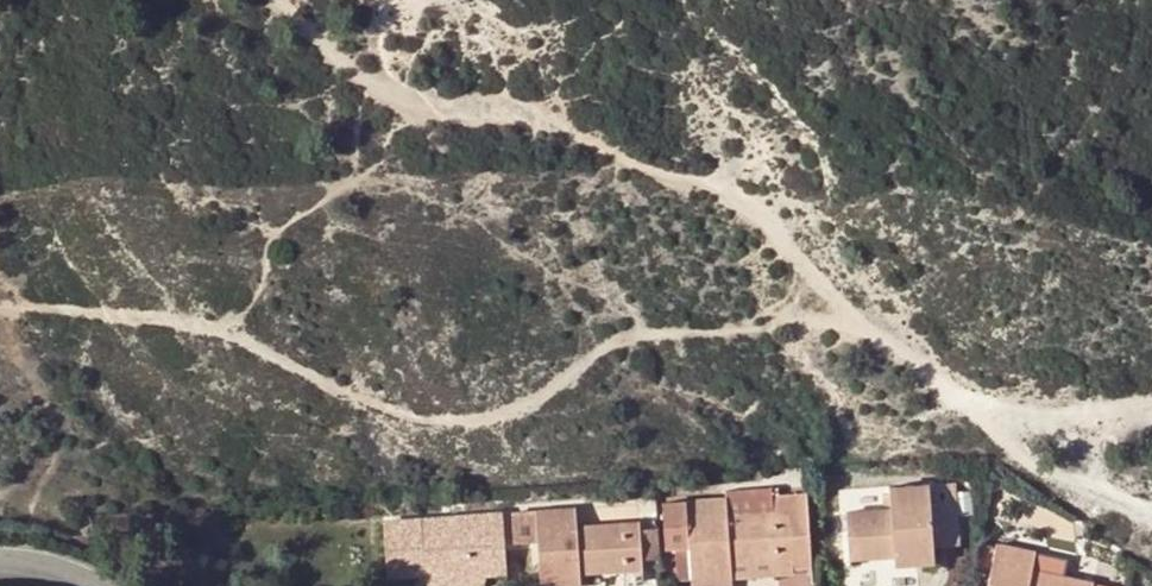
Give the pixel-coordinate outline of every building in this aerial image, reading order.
[(952,508),(950,482),(890,487),(890,491),(882,491),(884,507),(846,511),(849,557),(893,553),(894,562),(934,560),(930,510),(952,508)] [(725,492),(726,497),(727,516),(789,511),(793,556),(793,571),(812,569),(807,493),(773,496),(772,488),(725,492)] [(793,556),(789,511),(727,516),(726,497),(687,499),(691,576),(717,575),(716,561),(730,560),(793,556)] [(639,521),(577,526),(576,507),(536,510),(538,541),(542,585),(568,585),(567,572),(621,569),(642,567),(639,521)] [(538,541),(536,510),(513,512),(515,543),(538,541)] [(498,512),(482,514),(485,560),(485,567),(502,566),(498,512)] [(485,560),(482,514),(464,515),(465,521),(423,524),(423,518),(385,521),(387,573),(423,572),(423,564),(485,560)] [(464,515),(423,518),(423,524),(465,521),(464,515)] [(1092,584),(1031,571),(1034,552),(998,544),(997,547),(984,544),(980,563),(992,566),(988,585),(1091,585),(1092,584)] [(793,556),(730,560),(730,574),(730,579),(794,575),(793,571),(793,556)] [(485,560),(423,564),(423,572),(424,578),(424,585),(458,585),(475,585),(479,584),(486,574),(485,567),(485,560)] [(730,574),(730,560),(716,561),(717,575),(730,574)] [(621,569),(567,572),(568,585),(580,585),(622,583),(621,569)] [(730,574),(717,575),(691,576),(691,585),(731,585),(730,579),(730,574)]
